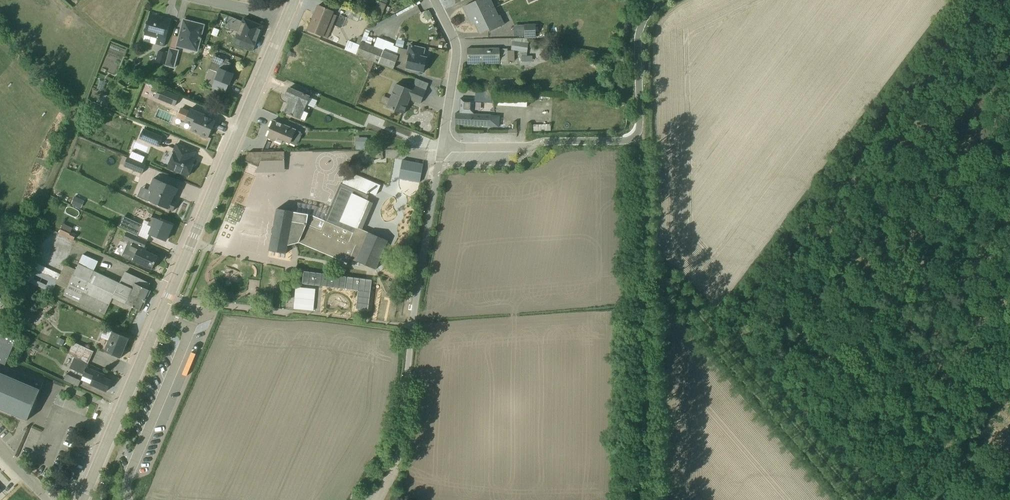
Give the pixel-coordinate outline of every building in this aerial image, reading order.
[(475,25),(481,35),(489,31),(491,34),(504,27),(490,0),(481,0),(466,8),(463,9),(473,27),(475,25)] [(334,12),(318,6),(307,32),(327,40),(337,17),(332,15),(334,12)] [(165,47),(171,22),(158,18),(159,14),(149,12),(142,41),(165,47)] [(252,52),(262,27),(242,19),(241,22),(229,17),(225,27),(237,32),(232,45),(252,52)] [(198,53),(205,26),(183,20),(177,47),(198,53)] [(535,25),(525,25),(525,39),(535,39),(535,25)] [(393,70),(396,61),(407,63),(406,69),(422,73),(426,59),(422,58),(424,49),(408,46),(407,50),(396,48),(393,46),(394,45),(376,38),(374,43),(358,37),(355,44),(348,41),(344,51),(393,70)] [(529,45),(514,42),(512,51),(527,53),(529,45)] [(179,51),(170,49),(165,66),(174,68),(179,51)] [(469,51),(469,66),(514,65),(514,52),(508,52),(508,51),(469,51)] [(225,94),(233,74),(227,71),(230,63),(228,63),(229,60),(215,55),(204,83),(211,86),(211,88),(225,94)] [(403,115),(410,100),(420,104),(423,95),(396,85),(387,108),(403,115)] [(176,105),(180,95),(159,86),(155,97),(176,105)] [(304,112),(310,97),(289,89),(285,98),(290,100),(284,113),(305,121),(308,114),(304,112)] [(476,90),(475,101),(493,101),(493,90),(476,90)] [(527,99),(498,97),(498,106),(526,108),(527,99)] [(460,99),(460,114),(475,114),(475,100),(460,99)] [(190,110),(184,122),(192,126),(190,130),(201,135),(200,137),(206,139),(206,138),(208,138),(215,122),(204,117),(204,116),(190,110)] [(457,114),(456,126),(490,127),(491,116),(457,114)] [(338,128),(340,121),(322,117),(321,123),(338,128)] [(271,130),(268,138),(284,145),(285,143),(289,145),(296,131),(273,121),(270,130),(271,130)] [(162,137),(143,129),(139,139),(158,147),(162,137)] [(368,139),(356,139),(356,147),(368,147),(368,139)] [(194,152),(176,145),(172,152),(174,153),(168,168),(187,177),(194,161),(191,160),(194,152)] [(284,172),(284,153),(248,153),(245,162),(257,168),(255,173),(284,172)] [(145,166),(127,158),(124,166),(142,174),(145,166)] [(388,160),(371,160),(371,170),(389,170),(388,160)] [(423,165),(401,162),(398,179),(420,183),(423,165)] [(377,185),(348,173),(343,184),(373,197),(377,185)] [(178,189),(153,178),(147,191),(151,193),(148,201),(173,212),(176,203),(172,201),(174,195),(175,196),(178,189)] [(322,232),(307,225),(292,223),(294,213),(278,210),(270,252),(286,255),(288,247),(299,244),(344,264),(346,258),(375,272),(389,243),(360,229),(373,199),(343,185),(322,232)] [(126,231),(148,241),(151,235),(165,242),(172,226),(150,217),(148,223),(143,221),(141,225),(123,217),(118,228),(126,231)] [(77,233),(71,231),(73,227),(63,223),(59,232),(74,239),(77,233)] [(148,241),(126,231),(122,241),(131,245),(129,251),(136,254),(132,262),(152,271),(159,257),(144,250),(148,241)] [(97,262),(82,255),(76,269),(65,264),(60,276),(32,263),(24,280),(52,293),(56,284),(67,289),(64,296),(106,314),(110,304),(127,312),(130,306),(141,311),(150,291),(147,289),(149,283),(123,271),(118,283),(93,272),(97,262)] [(346,278),(304,273),(302,286),(344,291),(346,278)] [(315,290),(295,289),(293,309),(313,311),(315,290)] [(119,359),(128,339),(104,328),(100,338),(109,341),(104,352),(119,359)] [(27,421),(33,406),(43,383),(4,367),(16,338),(0,332),(0,410),(27,421)] [(74,358),(88,364),(94,352),(73,343),(68,356),(74,358)] [(92,381),(90,386),(106,393),(111,381),(103,378),(104,376),(86,368),(88,364),(74,358),(69,370),(82,375),(81,377),(92,381)] [(80,379),(69,374),(66,381),(77,386),(80,379)]
